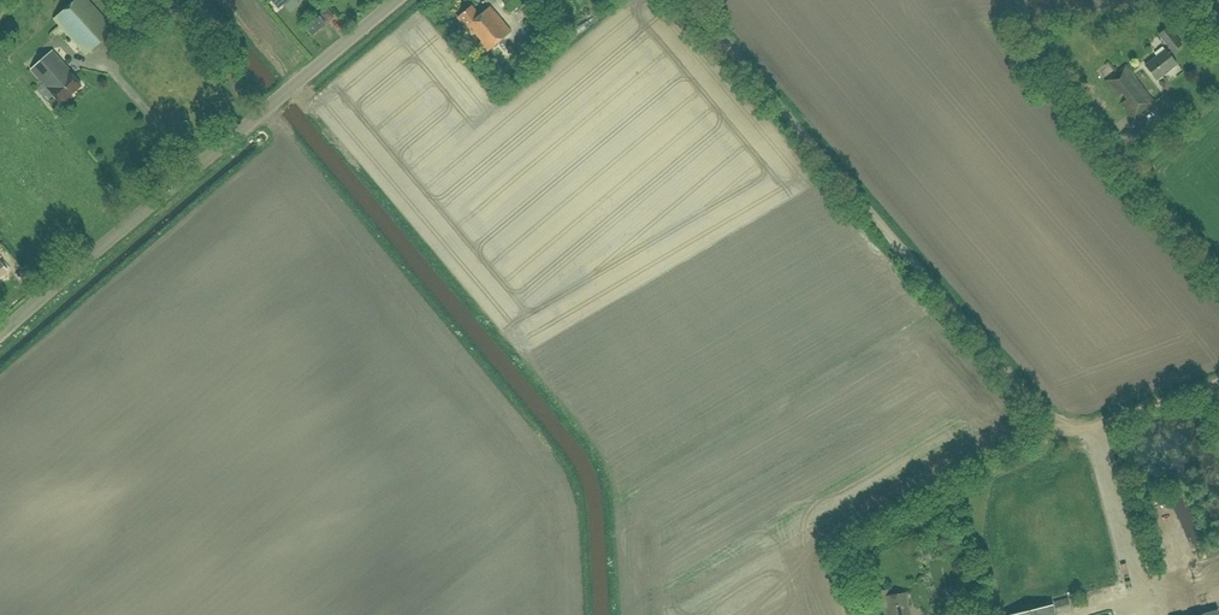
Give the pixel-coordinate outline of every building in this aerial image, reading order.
[(115,30),(88,0),(75,0),(54,19),(86,56),(115,30)] [(525,0),(501,0),(511,12),(525,0)] [(485,54),(511,32),(490,7),(479,16),(471,6),(457,18),(465,28),(464,29),(485,54)] [(312,35),(326,24),(320,17),(307,28),(312,35)] [(1156,80),(1166,72),(1176,65),(1169,55),(1181,46),(1168,28),(1159,35),(1169,48),(1165,51),(1165,50),(1145,66),(1156,80)] [(1155,52),(1166,44),(1161,37),(1150,45),(1155,52)] [(69,69),(53,51),(32,70),(62,103),(82,85),(68,70),(69,69)] [(1148,107),(1154,103),(1125,65),(1104,82),(1116,97),(1121,94),(1125,100),(1121,104),(1134,121),(1149,109),(1148,107)] [(906,609),(908,609),(905,593),(888,597),(887,591),(870,594),(873,610),(884,608),(885,614),(907,614),(906,609)] [(1057,614),(1071,610),(1068,598),(1054,602),(1057,614)] [(1052,604),(1009,614),(1055,614),(1052,604)]
